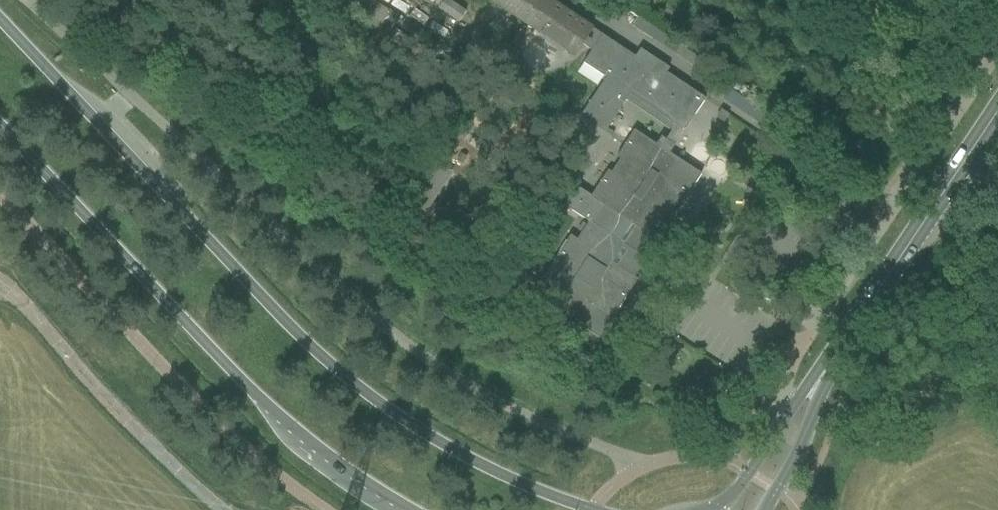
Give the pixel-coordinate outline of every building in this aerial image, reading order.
[(668,74),(670,70),(652,58),(647,65),(544,0),(481,0),(574,60),(582,48),(592,55),(585,66),(608,81),(583,120),(607,136),(628,103),(672,131),(666,140),(664,139),(659,146),(632,129),(615,156),(619,158),(610,171),(607,169),(590,195),(574,185),(562,204),(588,221),(576,239),(570,235),(534,291),(586,325),(584,328),(604,341),(618,318),(614,315),(637,279),(610,261),(622,243),(620,241),(631,223),(657,240),(675,214),(671,211),(680,198),(683,200),(701,173),(669,152),(674,144),(672,143),(682,128),(687,131),(707,99),(668,74)] [(601,345),(593,357),(605,365),(613,353),(601,345)]
